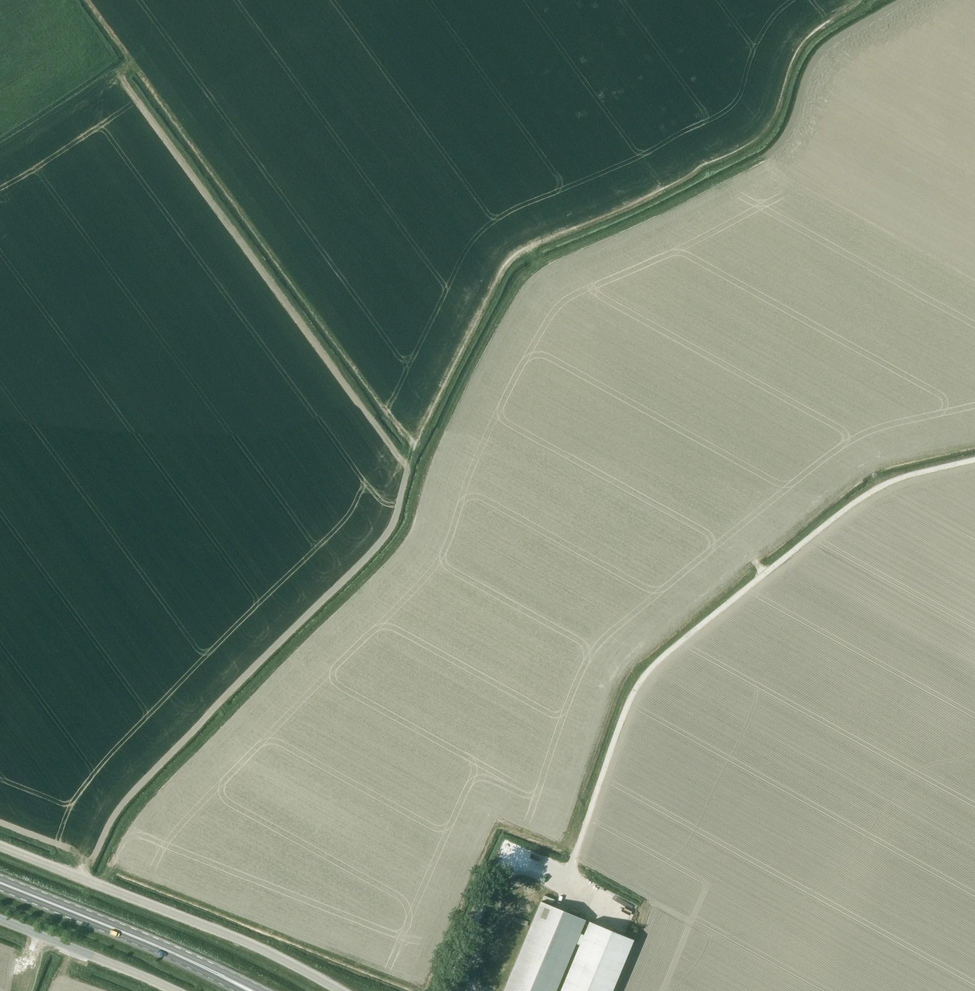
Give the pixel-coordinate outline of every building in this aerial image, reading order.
[(541,902),(504,990),(557,990),(586,921),(541,902)] [(590,922),(561,990),(613,990),(634,940),(590,922)]
